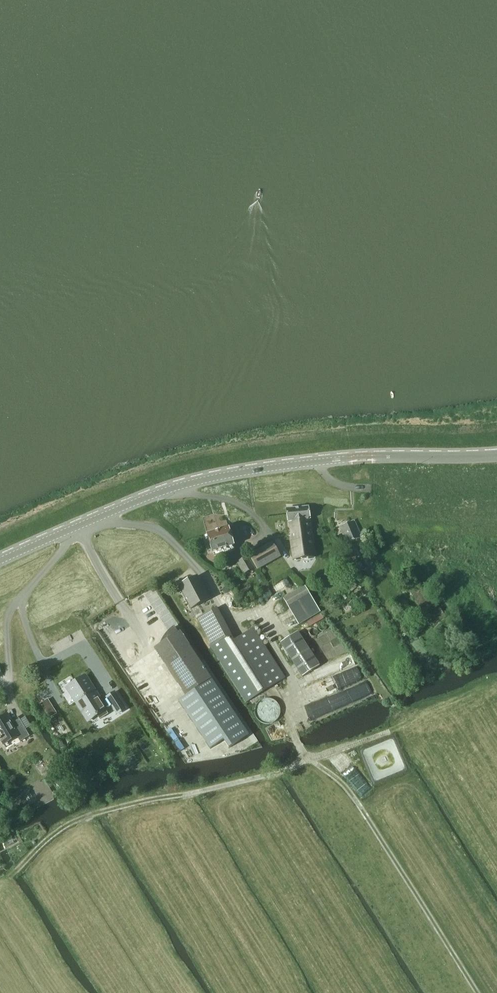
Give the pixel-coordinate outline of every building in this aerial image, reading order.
[(293,560),(315,557),(312,531),(308,508),(287,510),(293,560)] [(354,541),(361,538),(355,521),(340,527),(346,544),(348,543),(349,545),(355,542),(354,541)] [(229,529),(210,535),(215,552),(234,547),(229,529)] [(258,570),(281,557),(273,542),(249,555),(258,570)] [(361,557),(357,548),(349,552),(353,561),(361,557)] [(244,574),(254,568),(248,557),(238,563),(244,574)] [(191,609),(210,599),(198,576),(179,586),(191,609)] [(267,588),(263,583),(258,586),(261,592),(267,588)] [(299,624),(320,612),(305,587),(284,599),(299,624)] [(421,608),(429,603),(419,587),(411,593),(421,608)] [(217,609),(198,619),(212,645),(231,636),(217,609)] [(445,616),(440,609),(425,618),(430,625),(445,616)] [(159,647),(155,649),(187,697),(179,702),(197,729),(211,749),(222,741),(224,740),(228,747),(248,734),(180,632),(178,633),(174,626),(171,629),(165,635),(164,637),(161,642),(159,647)] [(212,645),(210,646),(247,702),(285,678),(253,628),(233,641),(231,636),(212,645)] [(298,632),(281,644),(302,677),(320,666),(298,632)] [(84,676),(67,687),(70,691),(71,693),(69,694),(74,702),(76,700),(89,721),(97,716),(99,719),(107,714),(104,711),(106,710),(113,705),(118,714),(125,709),(115,693),(107,697),(108,698),(102,702),(100,699),(99,699),(84,676)] [(47,700),(41,705),(47,713),(53,709),(47,700)] [(30,736),(20,720),(13,724),(8,715),(0,720),(0,738),(4,744),(17,736),(20,742),(30,736)] [(49,767),(54,776),(62,772),(57,763),(49,767)] [(70,791),(65,794),(69,800),(74,797),(70,791)]
